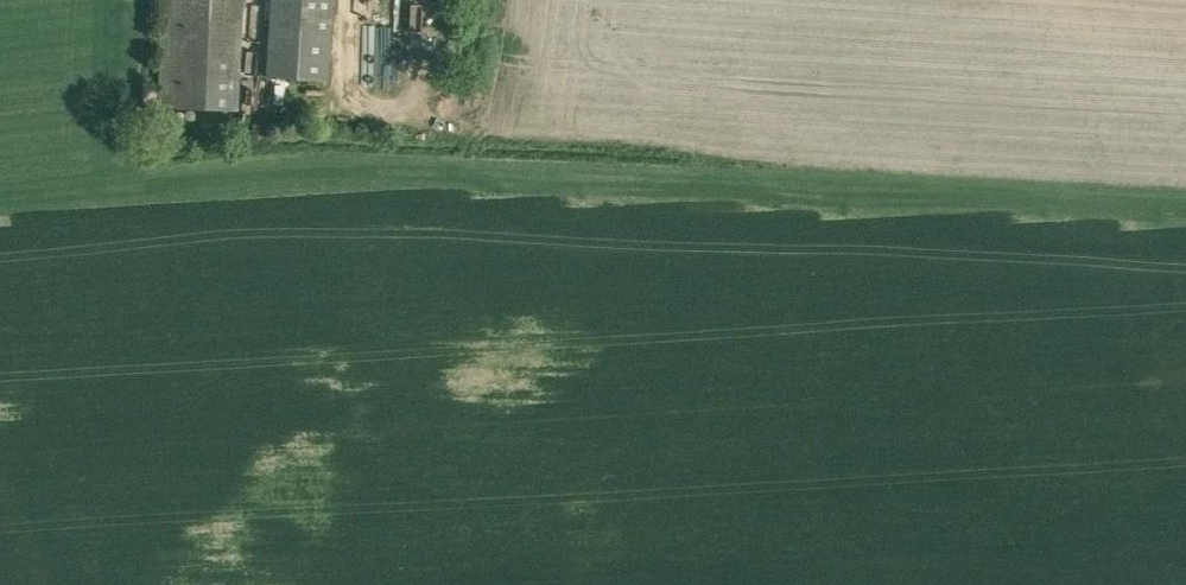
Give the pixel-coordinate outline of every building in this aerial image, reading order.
[(238,112),(244,0),(166,0),(161,108),(238,112)] [(329,56),(332,0),(274,0),(269,80),(327,84),(329,56)]
